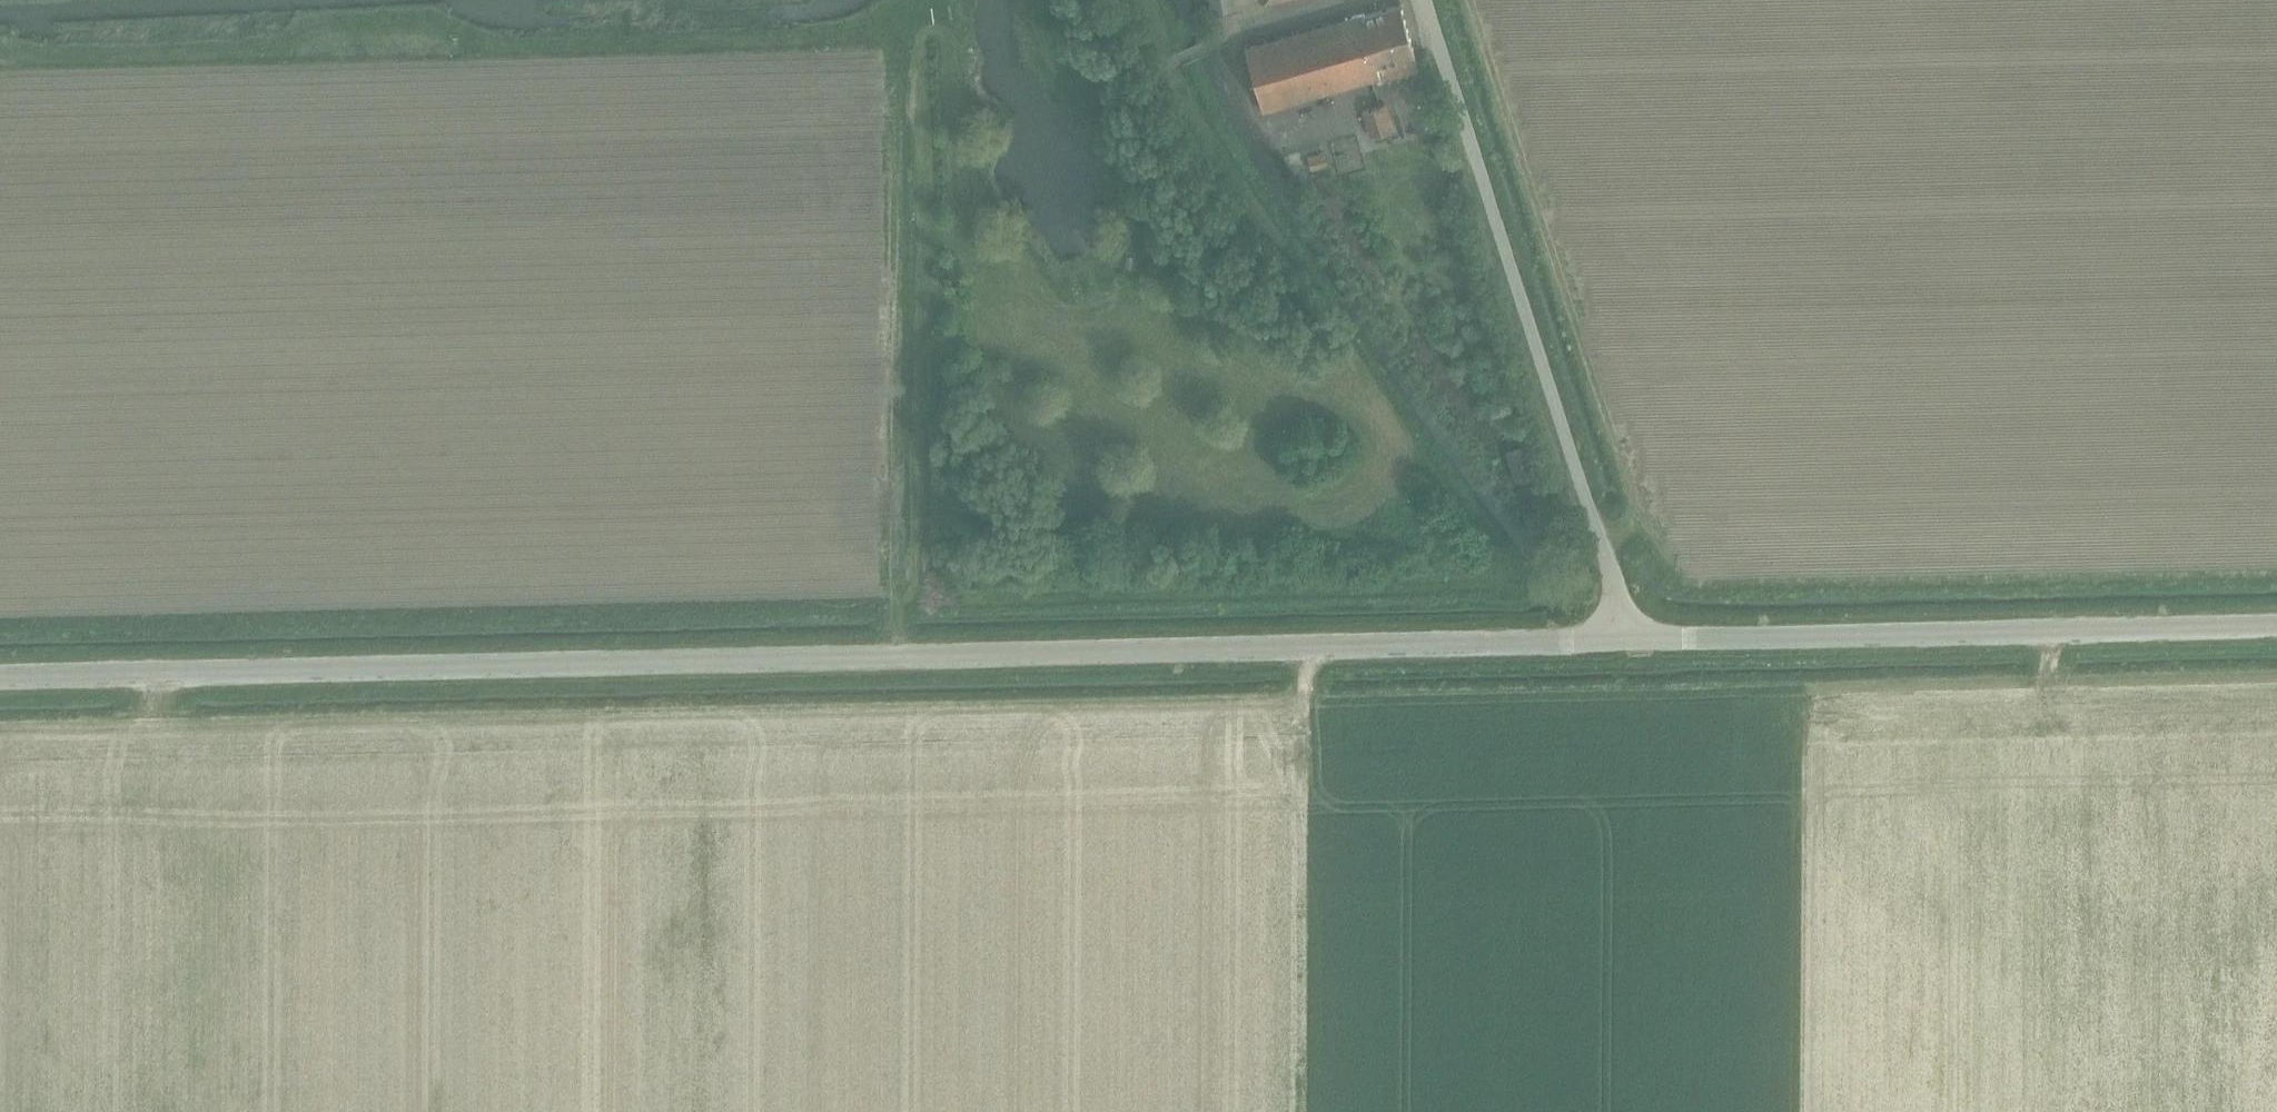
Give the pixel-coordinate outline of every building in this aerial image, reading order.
[(1234,6),(1233,0),(1209,0),(1212,11),(1234,6)] [(1412,53),(1399,6),(1399,5),(1363,15),(1362,11),(1243,45),(1261,109),(1379,76),(1376,63),(1412,53)] [(1363,111),(1371,135),(1395,127),(1387,103),(1363,111)] [(1329,165),(1325,151),(1307,156),(1311,170),(1329,165)]
